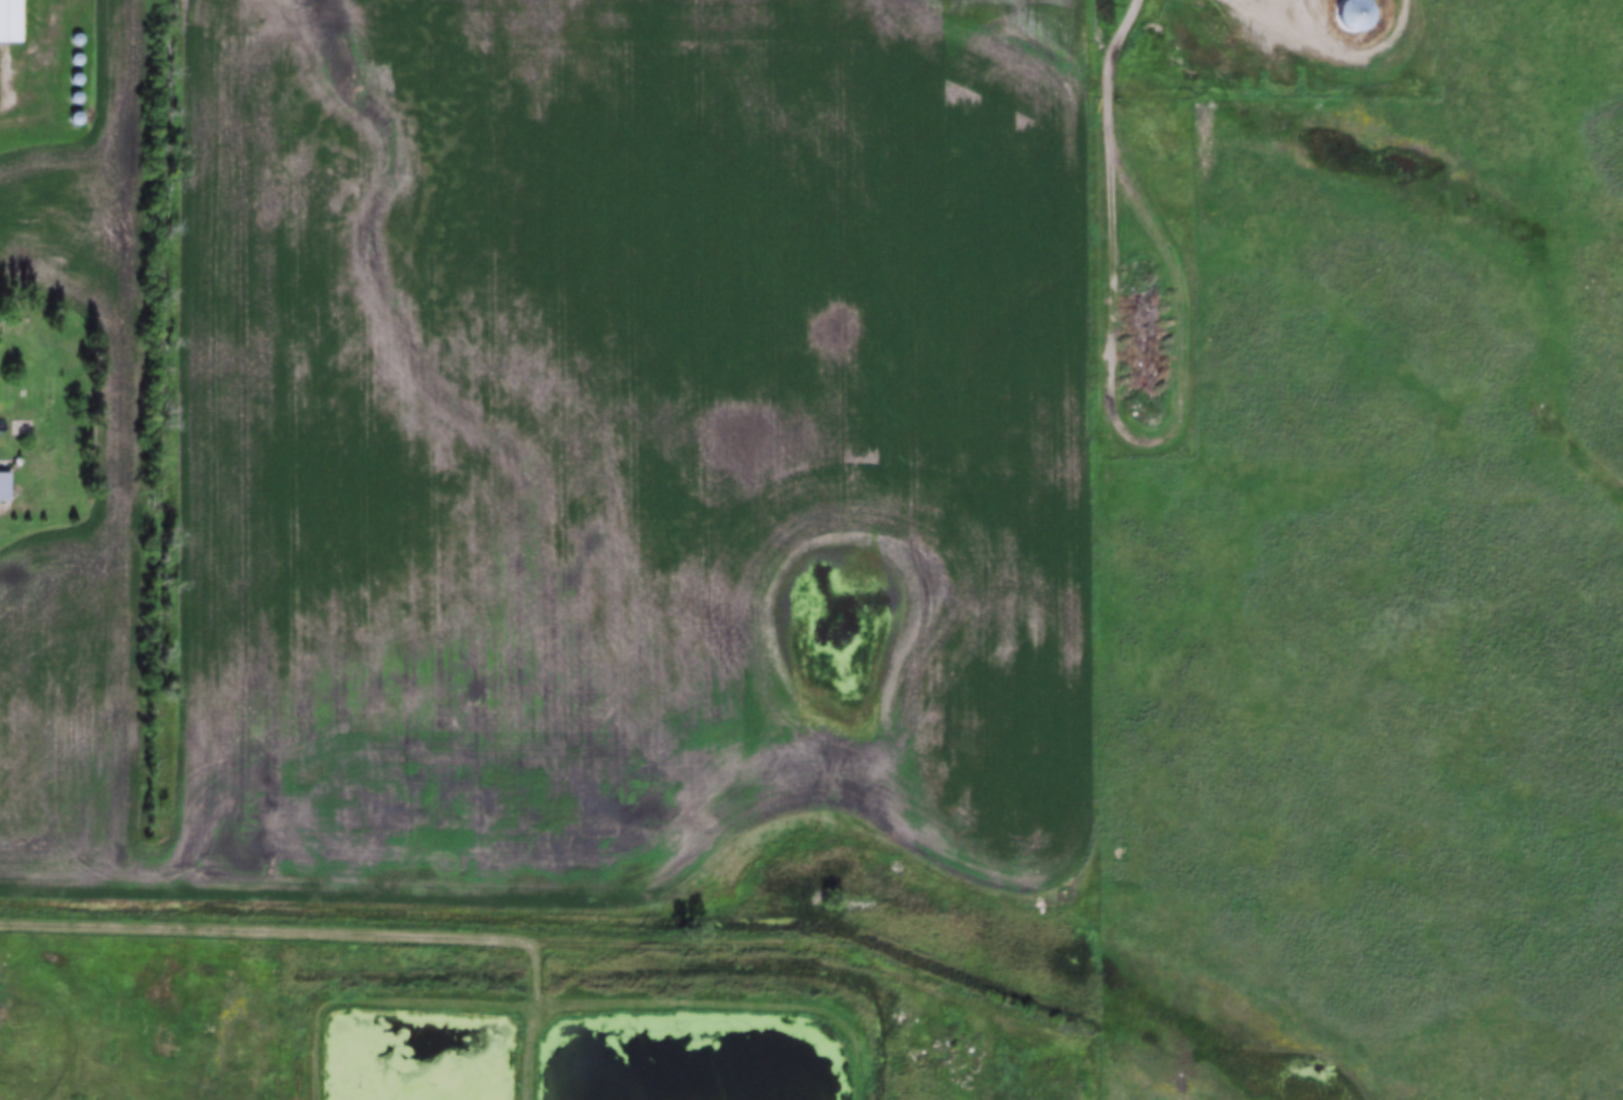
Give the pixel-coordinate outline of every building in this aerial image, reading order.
[(24,42),(0,42),(0,0),(24,0),(24,42)] [(1363,28),(1369,24),(1373,19),(1374,12),(1373,4),(1370,0),(1343,0),(1339,4),(1338,12),(1339,19),(1344,24),(1349,28),(1356,30),(1363,28)] [(79,45),(83,44),(85,41),(85,36),(83,33),(80,32),(76,33),(72,36),(72,41),(75,44),(79,45)] [(79,65),(82,64),(85,60),(85,56),(83,53),(79,50),(75,51),(72,56),(72,59),(75,64),(79,65)] [(78,85),(81,84),(84,81),(84,77),(82,73),(78,71),(73,72),(71,76),(71,80),(73,84),(78,85)] [(77,103),(81,102),(83,99),(83,94),(81,91),(78,90),(73,91),(70,94),(70,99),(72,102),(77,103)] [(76,123),(80,122),(83,118),(83,114),(81,111),(77,110),(72,111),(70,114),(70,118),(72,122),(76,123)] [(10,499),(0,499),(0,470),(10,470),(10,499)]
